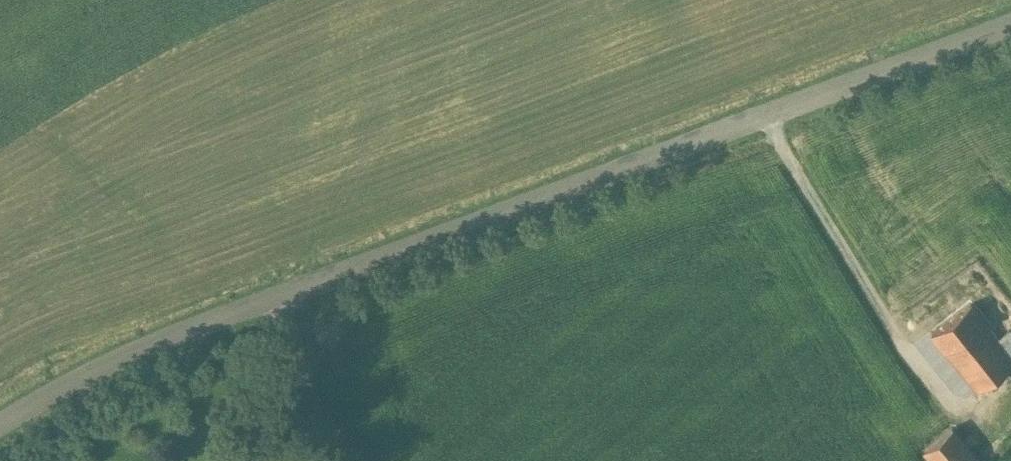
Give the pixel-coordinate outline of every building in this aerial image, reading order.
[(971,304),(932,334),(953,361),(992,330),(971,304)] [(953,361),(979,392),(1006,371),(1010,377),(1010,376),(1010,334),(1009,331),(999,339),(992,330),(953,361)] [(952,428),(924,451),(932,460),(978,460),(952,428)]
